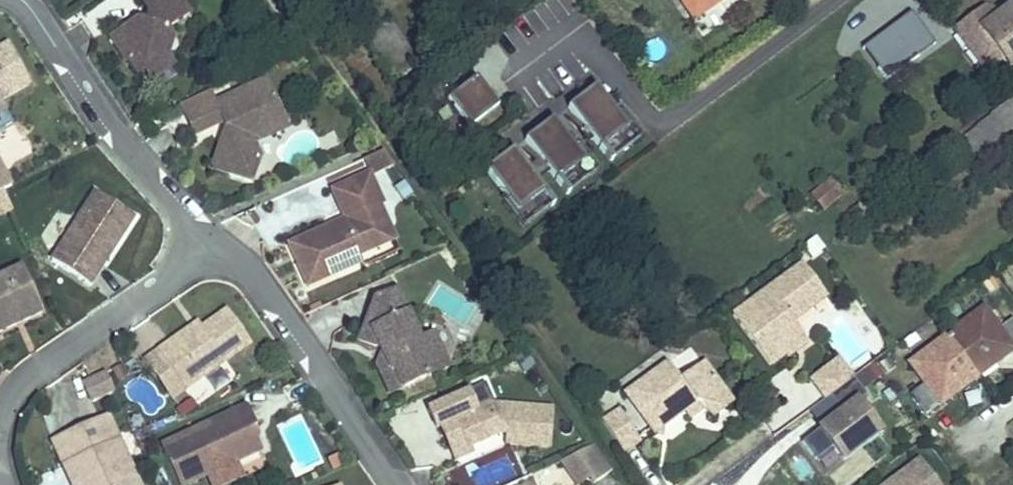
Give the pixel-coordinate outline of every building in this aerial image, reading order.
[(175,45),(177,30),(171,21),(194,5),(190,0),(145,0),(150,8),(148,16),(142,15),(114,34),(130,58),(133,56),(142,68),(151,61),(175,45)] [(687,10),(700,0),(680,0),(687,10)] [(687,10),(694,19),(719,0),(700,0),(687,10)] [(955,29),(986,72),(1003,60),(1009,68),(1012,65),(1012,6),(1003,13),(984,9),(955,29)] [(14,107),(9,99),(38,84),(16,41),(0,50),(0,114),(14,107)] [(182,56),(175,45),(151,61),(159,72),(182,56)] [(925,61),(914,46),(899,56),(910,72),(925,61)] [(899,56),(879,71),(890,86),(910,72),(899,56)] [(195,116),(203,133),(224,123),(228,130),(215,165),(218,172),(252,184),(261,159),(254,145),(288,129),(265,82),(195,116)] [(500,112),(478,83),(449,104),(471,133),(500,112)] [(595,140),(612,163),(643,140),(623,114),(619,116),(598,88),(571,108),(586,128),(581,132),(590,144),(595,140)] [(972,156),(987,145),(980,136),(996,123),(1003,133),(1012,126),(1012,100),(959,139),(961,142),(972,156)] [(203,133),(195,116),(188,119),(196,136),(203,133)] [(557,205),(539,182),(552,173),(569,196),(599,173),(579,146),(576,149),(554,120),(527,141),(543,161),(530,170),(515,150),(488,170),(509,199),(506,201),(526,228),(557,205)] [(980,136),(987,145),(1003,133),(996,123),(980,136)] [(965,162),(972,156),(961,142),(954,147),(965,162)] [(393,163),(384,150),(367,158),(373,171),(393,163)] [(4,190),(17,183),(2,152),(0,153),(0,192),(4,190)] [(328,227),(293,243),(312,285),(365,261),(362,254),(381,246),(372,227),(390,218),(383,203),(387,201),(373,171),(336,188),(349,218),(347,224),(330,232),(328,227)] [(840,193),(827,179),(821,184),(834,198),(840,193)] [(834,198),(821,184),(808,195),(822,210),(834,198)] [(4,190),(0,192),(0,216),(14,209),(4,190)] [(102,260),(106,263),(138,216),(101,190),(56,257),(92,282),(102,268),(99,265),(102,260)] [(349,218),(328,227),(330,232),(347,224),(349,218)] [(399,238),(390,218),(372,227),(381,246),(399,238)] [(803,263),(734,313),(769,362),(785,351),(782,346),(802,332),(793,319),(786,310),(801,299),(808,308),(826,294),(803,263)] [(20,321),(38,313),(17,268),(0,276),(0,331),(12,325),(10,320),(17,317),(20,321)] [(380,297),(363,336),(383,345),(387,352),(394,367),(398,365),(407,385),(429,374),(442,344),(424,337),(401,286),(380,297)] [(793,319),(808,308),(801,299),(786,310),(793,319)] [(250,341),(227,308),(202,326),(176,343),(173,338),(159,348),(185,387),(250,341)] [(981,310),(908,364),(923,384),(910,393),(926,414),(954,393),(953,391),(994,360),(996,362),(1012,349),(1012,324),(1009,319),(996,329),(981,310)] [(173,338),(176,343),(202,326),(198,321),(173,338)] [(807,339),(802,332),(782,346),(785,351),(787,354),(807,339)] [(451,365),(442,344),(429,374),(451,365)] [(185,387),(159,348),(146,357),(173,395),(185,387)] [(394,367),(387,352),(382,363),(395,390),(407,385),(398,365),(394,367)] [(808,377),(823,397),(829,393),(853,376),(837,355),(808,377)] [(705,400),(707,403),(712,411),(730,398),(702,360),(680,376),(668,360),(626,390),(654,429),(683,408),(695,399),(705,400)] [(954,393),(996,362),(994,360),(953,391),(954,393)] [(865,387),(883,377),(875,362),(857,372),(865,387)] [(87,400),(113,395),(108,372),(82,378),(87,400)] [(814,458),(831,445),(841,458),(879,430),(856,399),(865,393),(853,376),(829,393),(841,410),(801,439),(814,458)] [(433,407),(441,426),(444,425),(453,443),(468,435),(473,444),(502,431),(511,432),(510,442),(551,445),(555,407),(493,401),(479,407),(471,390),(433,407)] [(689,416),(707,403),(705,400),(695,399),(683,408),(689,416)] [(179,484),(181,484),(206,473),(210,480),(236,468),(233,460),(260,448),(254,434),(248,437),(246,432),(255,426),(246,408),(161,446),(179,484)] [(618,408),(602,421),(624,448),(640,436),(618,408)] [(74,462),(85,484),(139,484),(107,417),(51,442),(62,467),(74,462)] [(254,434),(258,432),(255,426),(246,432),(248,437),(254,434)] [(459,456),(474,449),(473,444),(468,435),(453,443),(459,456)] [(618,471),(599,446),(580,455),(595,475),(602,483),(618,471)] [(595,475),(580,455),(566,461),(584,484),(595,475)] [(889,484),(942,484),(924,459),(889,484)] [(836,482),(838,484),(859,484),(873,473),(861,460),(836,482)] [(74,462),(62,467),(71,484),(85,484),(74,462)] [(240,477),(236,468),(210,480),(212,484),(223,484),(240,477)]
